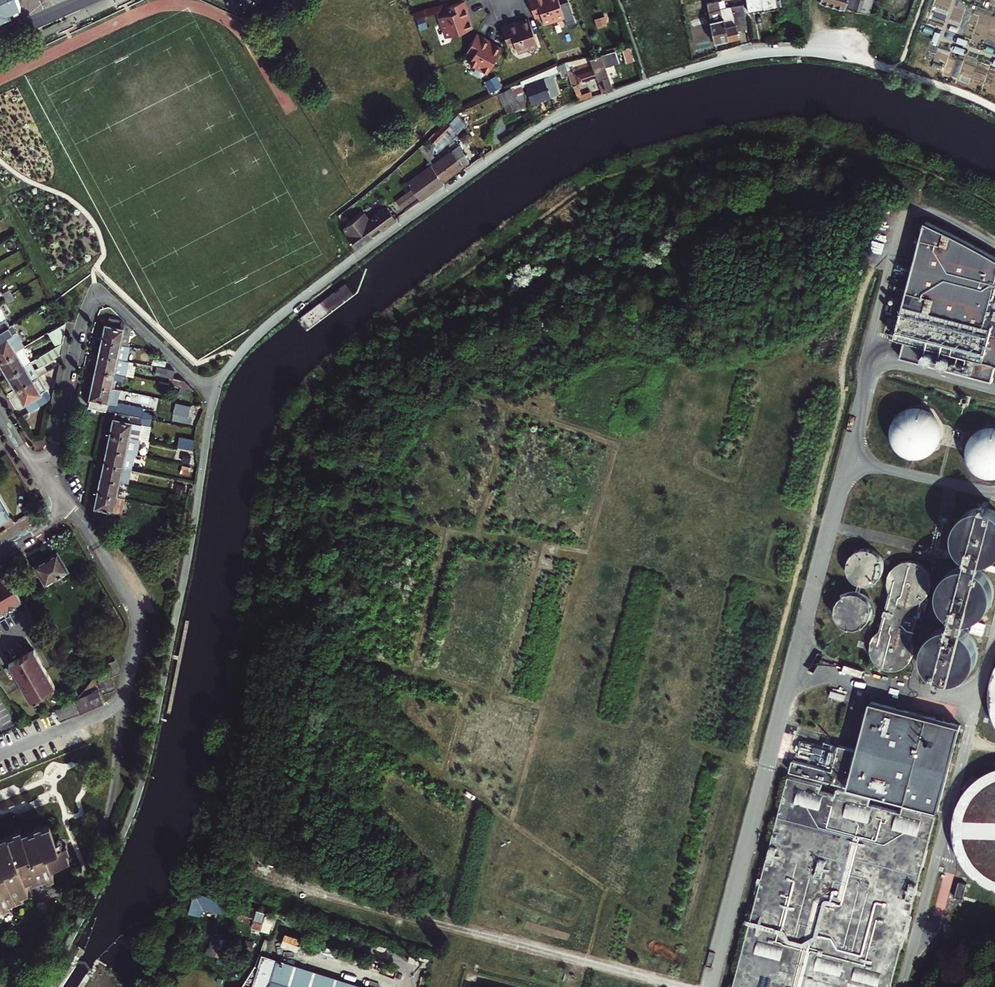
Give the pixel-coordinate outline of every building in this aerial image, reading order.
[(22,12),(18,0),(0,0),(0,21),(22,12)] [(445,5),(447,12),(440,15),(447,35),(474,25),(471,17),(469,17),(467,13),(470,12),(466,0),(460,0),(445,5)] [(536,15),(543,13),(545,20),(565,13),(568,22),(576,19),(570,0),(531,0),(535,11),(536,15)] [(750,10),(779,4),(779,0),(748,0),(750,10)] [(822,1),(847,9),(848,6),(856,8),(861,9),(867,11),(871,13),(875,0),(823,0),(822,1)] [(744,2),(730,5),(721,7),(720,3),(711,4),(714,19),(712,19),(717,40),(740,34),(739,29),(749,27),(744,2)] [(517,19),(503,24),(507,37),(510,45),(517,42),(519,50),(539,42),(530,16),(521,20),(522,21),(518,22),(517,19)] [(492,38),(478,31),(477,34),(468,50),(474,54),(470,60),(490,70),(503,46),(495,42),(494,43),(490,41),(492,38)] [(968,40),(959,37),(957,42),(966,45),(968,40)] [(636,52),(632,40),(623,42),(628,55),(636,52)] [(965,49),(955,46),(954,50),(963,54),(965,49)] [(614,85),(601,49),(587,53),(591,63),(594,62),(598,73),(599,75),(603,87),(603,89),(614,85)] [(545,75),(524,83),(531,101),(556,93),(549,73),(558,70),(560,75),(567,72),(565,67),(563,62),(557,63),(558,65),(544,70),(545,75)] [(567,72),(571,83),(598,73),(594,62),(591,63),(582,67),(580,62),(565,67),(567,72)] [(497,72),(485,78),(490,89),(503,83),(497,72)] [(599,75),(594,77),(598,88),(603,87),(599,75)] [(506,86),(505,86),(513,106),(515,104),(531,102),(531,101),(524,83),(522,79),(506,86)] [(590,89),(575,94),(576,97),(577,99),(585,96),(591,93),(590,89)] [(431,159),(435,156),(432,152),(437,148),(441,153),(477,125),(463,107),(452,113),(445,122),(419,147),(428,160),(431,159)] [(460,144),(434,163),(432,165),(443,180),(471,159),(460,144)] [(430,166),(408,182),(412,187),(417,195),(420,199),(444,182),(443,180),(432,165),(430,166)] [(412,187),(403,194),(409,201),(417,195),(412,187)] [(403,194),(396,199),(402,207),(409,201),(403,194)] [(356,246),(396,217),(388,205),(370,219),(364,211),(345,226),(348,234),(356,246)] [(926,222),(895,337),(905,339),(900,358),(993,382),(994,376),(994,234),(977,227),(950,222),(926,222)] [(14,298),(11,294),(5,297),(8,302),(14,298)] [(110,319),(105,340),(130,345),(132,330),(124,322),(110,319)] [(59,341),(62,321),(46,331),(54,345),(58,344),(59,341)] [(0,330),(0,359),(19,348),(25,344),(11,323),(6,326),(0,330)] [(105,340),(102,355),(125,360),(129,360),(132,345),(130,345),(105,340)] [(54,345),(38,356),(36,356),(38,360),(40,362),(56,352),(58,344),(54,345)] [(6,375),(27,362),(19,348),(0,359),(0,365),(6,375)] [(29,361),(31,359),(36,356),(38,356),(34,350),(26,355),(29,361)] [(125,360),(102,355),(99,370),(126,376),(128,376),(131,361),(125,360)] [(152,358),(151,365),(156,366),(163,367),(164,361),(152,358)] [(131,361),(128,376),(141,379),(144,363),(131,361)] [(6,375),(14,389),(36,376),(27,362),(6,375)] [(173,369),(156,366),(154,374),(171,378),(171,377),(173,369)] [(126,376),(99,370),(96,385),(113,389),(115,382),(124,384),(126,376)] [(44,390),(36,376),(14,389),(28,412),(44,402),(38,393),(44,390)] [(171,378),(169,385),(195,390),(184,379),(171,377),(171,378)] [(91,404),(116,410),(140,415),(142,408),(118,403),(110,402),(113,389),(96,385),(91,404)] [(110,402),(118,403),(121,391),(113,389),(110,402)] [(972,397),(963,395),(961,404),(970,406),(972,397)] [(175,403),(173,415),(192,419),(194,406),(175,403)] [(140,415),(116,410),(111,432),(138,438),(141,422),(150,424),(151,418),(143,416),(140,415)] [(892,454),(938,458),(941,413),(895,410),(892,454)] [(150,424),(141,422),(138,438),(140,438),(146,440),(150,424)] [(968,430),(968,476),(994,476),(994,430),(968,430)] [(138,438),(111,432),(108,446),(126,451),(133,452),(136,453),(140,438),(138,438)] [(172,435),(170,445),(194,450),(196,439),(172,435)] [(133,452),(126,451),(108,446),(104,461),(130,466),(132,459),(142,461),(144,454),(136,453),(133,452)] [(130,466),(104,461),(101,476),(120,480),(127,481),(130,466)] [(116,494),(120,480),(101,476),(98,490),(116,494)] [(116,494),(98,490),(92,514),(111,532),(116,510),(120,512),(124,496),(116,494)] [(992,511),(987,509),(982,509),(977,509),(972,511),(968,513),(964,516),(960,520),(958,525),(957,529),(956,534),(956,539),(958,544),(960,549),(963,553),(967,556),(972,558),(977,560),(982,560),(987,560),(991,559),(994,557),(994,512),(992,511)] [(859,582),(865,583),(871,582),(875,579),(879,574),(881,569),(880,563),(878,558),(874,554),(869,551),(864,550),(858,551),(854,554),(850,558),(848,562),(848,567),(849,572),(851,576),(854,580),(859,582)] [(66,571),(56,555),(36,567),(45,583),(66,571)] [(926,596),(929,590),(931,584),(931,577),(928,570),(923,565),(917,561),(910,560),(903,562),(896,565),(892,570),(889,577),(888,581),(889,587),(891,592),(881,630),(876,634),(873,639),(871,645),(871,651),(873,658),(877,663),(882,667),(888,669),(895,670),(902,667),(907,664),(911,658),(913,652),(914,647),(913,643),(912,639),(921,600),(926,596)] [(992,596),(993,591),(992,586),(991,582),(988,577),(985,573),(981,570),(977,567),(972,566),(967,566),(962,566),(957,567),(953,570),(949,573),(945,577),(943,581),(942,586),(941,591),(941,596),(943,601),(945,606),(949,610),(952,613),(957,615),(962,616),(967,617),(972,617),(977,615),(981,613),(985,610),(988,606),(991,601),(992,596)] [(10,613),(7,608),(21,600),(6,575),(0,578),(0,619),(10,613)] [(848,626),(854,626),(859,625),(864,622),(868,618),(869,612),(869,606),(867,601),(863,597),(858,594),(852,594),(847,595),(842,597),(839,601),(837,605),(836,610),(837,615),(839,620),(843,623),(848,626)] [(976,658),(976,653),(976,648),(974,644),(972,639),(969,635),(965,632),(961,629),(956,628),(951,627),(946,628),(941,629),(936,632),(932,635),(929,639),(927,643),(925,648),(925,653),(925,658),(927,663),(929,668),(932,671),(936,674),(940,677),(945,678),(950,679),(955,679),(960,677),(965,675),(969,672),(972,668),(974,663),(976,658)] [(104,650),(94,635),(82,642),(90,655),(99,649),(101,652),(104,650)] [(55,686),(33,650),(8,665),(30,701),(55,686)] [(119,673),(114,660),(111,661),(103,665),(105,670),(108,678),(110,677),(119,673)] [(110,677),(108,678),(97,682),(103,695),(115,690),(110,677)] [(96,696),(75,704),(68,710),(65,711),(53,716),(57,726),(100,709),(96,696)] [(790,771),(939,810),(961,725),(872,701),(859,750),(840,745),(833,770),(793,760),(790,771)] [(68,710),(75,704),(52,714),(53,716),(65,711),(68,710)] [(831,748),(802,741),(799,755),(827,763),(831,748)] [(994,769),(977,778),(962,795),(953,816),(952,838),(959,860),(972,878),(991,890),(994,891),(994,769)] [(733,986),(892,986),(937,813),(904,804),(902,811),(870,803),(872,796),(838,787),(836,794),(821,790),(823,784),(789,775),(733,986)] [(10,906),(11,908),(18,905),(16,901),(23,899),(23,900),(31,897),(28,889),(34,887),(33,886),(39,883),(41,887),(49,883),(57,880),(56,875),(72,868),(69,860),(68,860),(65,853),(61,854),(52,832),(46,834),(46,835),(40,838),(39,836),(32,839),(32,840),(26,842),(25,839),(24,838),(17,840),(17,839),(8,843),(9,843),(1,847),(0,845),(0,911),(10,906)] [(955,897),(962,898),(965,883),(958,882),(955,897)] [(198,905),(216,910),(219,898),(203,893),(199,904),(198,905)] [(231,915),(234,902),(219,898),(216,910),(231,915)] [(11,908),(10,906),(0,911),(0,915),(12,911),(11,908)] [(265,912),(249,907),(246,919),(261,924),(265,912)] [(281,917),(265,912),(261,924),(260,928),(276,932),(276,930),(281,917)] [(283,932),(285,918),(281,917),(276,930),(283,932)] [(228,951),(232,935),(224,933),(220,950),(228,951)] [(291,961),(283,986),(375,986),(291,961)]
